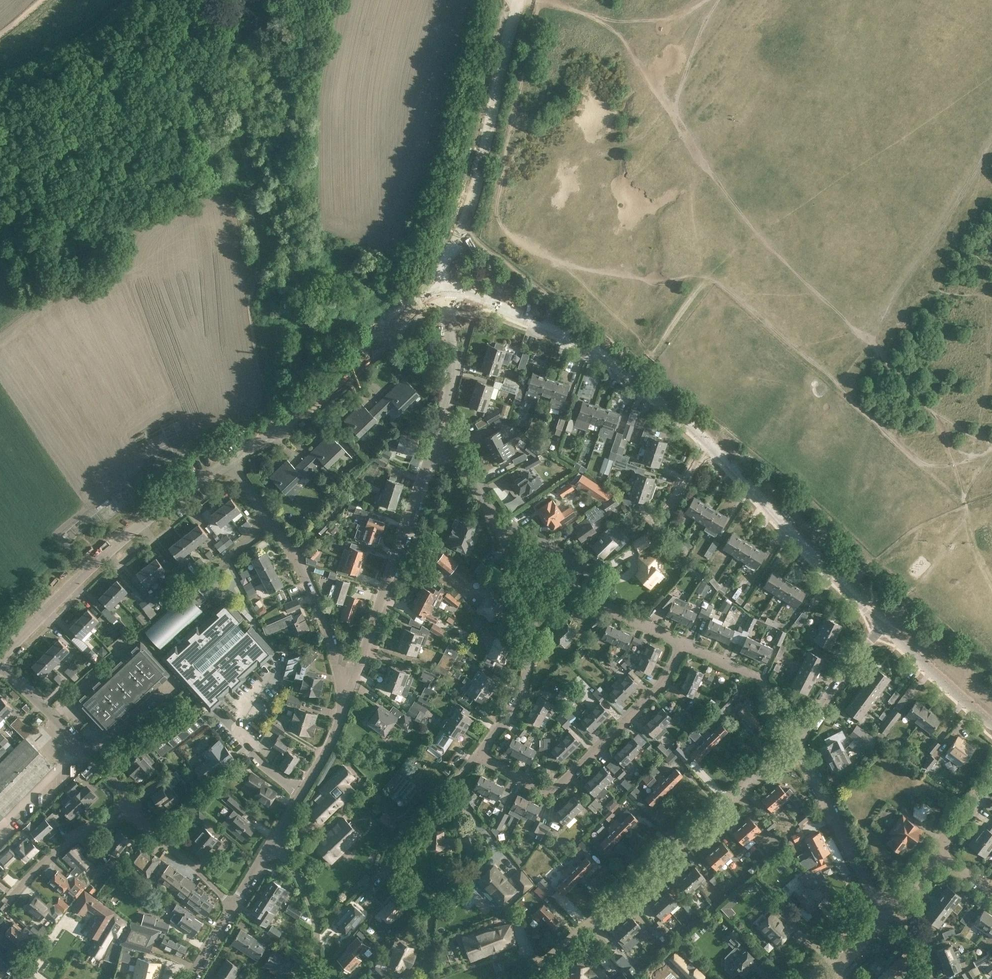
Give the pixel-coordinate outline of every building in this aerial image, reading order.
[(494,346),(489,345),(485,357),(501,362),(505,350),(502,349),(503,345),(496,342),(494,346)] [(524,370),(528,358),(522,356),(518,368),(524,370)] [(497,374),(501,362),(485,357),(481,369),(497,374)] [(532,373),(527,389),(524,398),(536,402),(539,394),(545,377),(532,373)] [(505,377),(503,383),(518,388),(520,382),(505,377)] [(545,377),(539,394),(551,398),(556,381),(545,377)] [(378,402),(388,412),(394,419),(414,400),(413,399),(419,394),(404,378),(378,402)] [(477,380),(472,392),(489,398),(493,386),(477,380)] [(556,381),(551,398),(548,406),(561,410),(563,402),(568,385),(556,381)] [(518,388),(516,394),(515,398),(520,400),(526,384),(520,382),(518,388)] [(518,388),(503,383),(501,389),(502,389),(516,394),(518,388)] [(484,410),(489,398),(472,392),(468,404),(484,410)] [(582,401),(577,417),(574,425),(587,430),(590,421),(589,421),(594,405),(582,401)] [(378,402),(369,411),(361,403),(344,420),(359,436),(377,419),(378,420),(383,415),(384,416),(388,412),(378,402)] [(501,416),(500,416),(507,421),(512,406),(504,403),(500,414),(501,416)] [(594,405),(589,421),(590,421),(601,425),(606,409),(594,405)] [(500,416),(501,416),(500,414),(497,409),(485,416),(488,423),(500,416)] [(618,413),(606,409),(601,425),(613,429),(618,413)] [(556,428),(562,430),(566,417),(560,415),(556,428)] [(575,420),(569,418),(566,429),(571,431),(575,420)] [(623,433),(622,436),(628,438),(630,438),(634,425),(626,423),(623,433)] [(484,437),(491,449),(503,443),(501,438),(505,435),(501,429),(484,437)] [(527,429),(524,433),(529,438),(533,433),(527,429)] [(617,432),(612,446),(618,448),(619,445),(620,440),(622,436),(623,433),(617,432)] [(303,459),(313,470),(316,466),(315,465),(320,460),(327,467),(344,450),(329,434),(303,459)] [(398,434),(385,445),(397,448),(412,453),(416,441),(417,439),(402,434),(402,435),(398,434)] [(650,436),(646,449),(662,454),(666,442),(650,436)] [(508,440),(503,443),(491,449),(497,462),(514,453),(508,440)] [(545,450),(534,441),(528,448),(536,455),(545,450)] [(662,454),(646,449),(641,447),(638,454),(642,455),(642,454),(644,455),(642,461),(657,466),(662,454)] [(391,453),(383,448),(380,454),(389,458),(391,453)] [(616,452),(616,453),(615,458),(627,462),(629,457),(616,452)] [(388,459),(377,453),(374,460),(385,465),(388,459)] [(526,469),(541,461),(538,455),(523,463),(526,469)] [(512,459),(514,462),(515,464),(521,461),(518,456),(512,459)] [(604,457),(602,464),(611,467),(612,464),(613,460),(609,458),(608,458),(604,457)] [(614,459),(613,464),(625,468),(626,468),(628,469),(630,468),(634,469),(635,472),(633,478),(630,477),(628,483),(634,485),(635,484),(653,491),(655,485),(654,483),(652,482),(654,477),(644,474),(646,468),(627,462),(615,458),(614,459)] [(313,470),(303,459),(294,468),(287,460),(269,477),(284,493),(302,476),(305,479),(310,474),(309,473),(313,470)] [(587,468),(581,465),(578,469),(584,473),(587,468)] [(528,472),(521,477),(519,478),(517,478),(516,479),(515,481),(514,483),(513,483),(519,492),(522,490),(525,494),(541,482),(537,476),(534,478),(533,476),(532,477),(528,472)] [(573,480),(570,482),(574,488),(578,485),(588,492),(602,501),(612,494),(582,474),(581,475),(578,472),(572,480),(573,480)] [(390,475),(389,479),(387,479),(383,491),(399,496),(403,484),(395,481),(396,477),(390,475)] [(365,487),(378,493),(380,488),(367,482),(365,487)] [(574,488),(570,482),(558,490),(562,497),(574,489),(574,488)] [(635,484),(634,485),(630,497),(646,502),(648,497),(649,498),(651,497),(653,491),(635,484)] [(399,496),(383,491),(379,502),(395,508),(399,496)] [(633,502),(623,494),(620,499),(629,506),(633,502)] [(588,516),(575,525),(577,529),(574,531),(581,541),(596,531),(591,523),(616,506),(616,507),(620,504),(613,495),(601,503),(586,513),(588,516)] [(696,519),(706,503),(694,496),(684,512),(696,519)] [(231,498),(221,506),(231,519),(241,511),(231,498)] [(552,500),(538,509),(552,528),(559,523),(560,525),(576,514),(570,506),(561,512),(552,500)] [(717,510),(706,503),(696,519),(706,526),(707,526),(717,510)] [(231,519),(221,506),(211,514),(221,526),(231,519)] [(362,508),(356,506),(354,512),(367,516),(368,511),(362,509),(362,508)] [(637,516),(632,510),(626,515),(631,521),(637,516)] [(707,526),(706,526),(704,529),(715,536),(717,532),(718,533),(728,517),(717,510),(707,526)] [(369,516),(365,526),(365,527),(379,532),(380,532),(381,532),(382,531),(384,532),(387,524),(384,523),(385,522),(383,521),(384,517),(373,513),(371,517),(369,516)] [(304,515),(299,520),(304,525),(309,520),(304,515)] [(237,527),(243,534),(252,527),(247,520),(237,527)] [(316,529),(321,534),(330,525),(325,520),(316,529)] [(478,537),(474,535),(477,528),(475,528),(476,526),(462,520),(459,529),(453,526),(447,541),(452,543),(450,547),(466,554),(469,546),(473,548),(478,537)] [(334,534),(339,528),(333,523),(328,529),(334,534)] [(208,536),(198,524),(188,531),(198,544),(208,536)] [(360,524),(359,528),(358,528),(355,536),(361,538),(360,539),(359,542),(372,547),(373,542),(376,543),(376,542),(379,543),(381,537),(378,536),(379,532),(365,527),(365,526),(360,524)] [(601,537),(592,545),(604,558),(615,547),(617,550),(628,539),(614,524),(599,536),(601,537)] [(683,538),(673,529),(665,538),(675,547),(681,541),(683,538)] [(198,544),(188,531),(178,539),(188,552),(198,544)] [(744,539),(732,532),(722,548),(734,555),(744,539)] [(651,543),(644,533),(631,543),(639,552),(651,543)] [(227,534),(220,539),(227,547),(233,542),(227,534)] [(435,542),(442,548),(445,543),(438,538),(435,542)] [(188,552),(178,539),(168,547),(178,560),(188,552)] [(227,547),(220,539),(214,544),(220,552),(227,547)] [(704,555),(709,558),(719,543),(714,539),(704,555)] [(755,546),(744,539),(734,555),(745,562),(755,546)] [(681,541),(675,547),(685,556),(690,550),(681,541)] [(344,548),(341,556),(362,563),(366,551),(358,549),(359,545),(351,542),(350,545),(348,549),(344,548)] [(308,554),(314,559),(321,551),(314,546),(308,554)] [(756,569),(765,553),(755,546),(745,562),(756,569)] [(210,549),(205,553),(210,560),(215,556),(210,549)] [(251,559),(257,570),(270,563),(264,552),(251,559)] [(457,565),(443,554),(435,565),(449,576),(457,565)] [(362,563),(341,556),(336,571),(347,575),(348,571),(358,575),(362,563)] [(166,570),(156,557),(146,565),(156,578),(166,570)] [(201,567),(205,564),(200,557),(195,561),(201,567)] [(640,558),(640,573),(637,576),(650,588),(663,575),(654,566),(657,562),(657,558),(640,558)] [(201,567),(195,561),(188,567),(193,573),(196,571),(201,567)] [(480,565),(479,564),(474,571),(483,578),(490,569),(482,562),(480,565)] [(263,581),(276,574),(270,563),(257,570),(263,581)] [(156,578),(146,565),(136,573),(146,586),(156,578)] [(243,578),(250,574),(247,568),(240,573),(243,578)] [(179,572),(184,580),(188,577),(182,570),(179,572)] [(335,579),(337,573),(330,571),(328,577),(335,579)] [(784,578),(773,571),(764,586),(775,593),(784,578)] [(184,580),(179,572),(178,572),(172,578),(178,585),(185,580),(184,580)] [(283,585),(276,574),(263,581),(269,592),(283,585)] [(713,585),(717,582),(713,577),(709,580),(713,585)] [(344,604),(347,595),(348,594),(346,594),(350,582),(337,578),(335,584),(332,584),(327,599),(330,599),(330,600),(331,600),(336,602),(343,604),(344,604)] [(795,585),(784,578),(775,593),(785,600),(795,585)] [(119,600),(128,591),(117,579),(108,588),(119,600)] [(695,591),(705,596),(710,586),(701,580),(695,591)] [(251,581),(243,585),(246,590),(253,586),(251,581)] [(497,589),(486,582),(479,593),(485,597),(479,607),(482,610),(480,613),(487,617),(487,618),(487,619),(488,620),(490,620),(491,620),(492,620),(493,617),(502,602),(498,599),(499,599),(493,595),(497,589)] [(717,582),(713,585),(717,590),(719,588),(721,587),(719,584),(717,582)] [(719,588),(724,593),(728,587),(723,584),(721,587),(719,588)] [(796,606),(805,591),(795,585),(785,600),(796,606)] [(253,586),(246,590),(248,594),(249,596),(256,592),(253,586)] [(423,587),(421,591),(418,591),(416,595),(418,597),(418,598),(433,606),(437,608),(443,597),(456,608),(460,603),(442,588),(438,592),(430,588),(429,590),(423,587)] [(119,600),(108,588),(98,598),(110,609),(119,600)] [(186,592),(144,630),(144,631),(145,630),(161,649),(162,650),(175,638),(180,644),(178,645),(177,644),(175,645),(162,656),(162,658),(163,659),(162,659),(208,710),(208,709),(209,710),(211,710),(224,698),(225,696),(223,695),(229,689),(231,691),(232,690),(245,679),(246,677),(245,676),(258,664),(259,665),(261,664),(274,653),(274,651),(273,650),(274,650),(251,625),(245,631),(237,623),(244,617),(228,600),(227,600),(226,599),(225,599),(212,611),(211,613),(213,614),(200,626),(198,625),(197,625),(184,637),(183,638),(184,640),(182,642),(177,636),(203,612),(203,611),(202,611),(195,603),(204,595),(197,588),(188,596),(186,593),(186,592)] [(145,598),(151,606),(158,601),(152,593),(145,598)] [(679,620),(686,603),(687,602),(668,593),(658,604),(670,609),(667,615),(679,620)] [(347,595),(344,604),(340,618),(351,622),(356,606),(366,609),(368,602),(347,595)] [(744,600),(738,596),(735,600),(740,604),(744,600)] [(151,606),(145,598),(139,603),(145,611),(151,607),(151,606)] [(301,607),(297,598),(284,604),(288,612),(301,607)] [(413,602),(414,604),(412,608),(418,611),(417,614),(426,618),(436,623),(438,618),(432,615),(429,613),(433,606),(418,598),(415,598),(413,602)] [(724,599),(720,606),(727,611),(731,603),(724,599)] [(752,606),(746,602),(743,606),(748,610),(752,606)] [(691,606),(686,603),(679,620),(690,625),(696,613),(689,610),(691,606)] [(244,610),(239,604),(235,607),(240,613),(244,610)] [(708,606),(703,604),(698,616),(702,618),(703,617),(706,610),(707,608),(708,607),(708,606)] [(267,610),(263,605),(256,610),(259,615),(267,610)] [(706,610),(703,617),(707,619),(710,612),(712,609),(708,607),(707,608),(706,610)] [(583,613),(574,608),(571,615),(581,619),(583,613)] [(90,629),(99,620),(87,609),(78,618),(90,629)] [(798,617),(802,620),(806,615),(802,611),(798,617)] [(140,613),(136,617),(143,625),(148,621),(140,613)] [(293,637),(309,630),(301,613),(294,616),(293,614),(263,627),(267,635),(288,626),(293,637)] [(570,637),(575,632),(565,622),(568,620),(563,615),(557,622),(560,625),(552,634),(565,647),(572,640),(570,637)] [(757,618),(750,615),(744,628),(751,632),(757,618)] [(802,620),(798,617),(794,622),(798,625),(802,620)] [(825,617),(822,623),(820,623),(818,627),(819,628),(836,637),(842,625),(825,617)] [(90,629),(78,618),(69,627),(81,639),(90,629)] [(113,623),(120,631),(126,626),(120,618),(113,623)] [(722,625),(711,620),(705,632),(716,637),(722,625)] [(724,620),(722,625),(716,637),(727,642),(733,630),(728,627),(730,623),(724,620)] [(120,631),(113,623),(107,628),(113,636),(119,632),(120,631)] [(445,630),(433,623),(429,629),(440,636),(445,630)] [(602,637),(614,642),(620,630),(608,624),(602,637)] [(421,644),(424,645),(428,637),(420,634),(421,630),(412,626),(410,630),(404,628),(399,640),(409,644),(411,640),(421,644)] [(836,637),(819,628),(813,640),(830,649),(836,637)] [(786,632),(779,629),(773,642),(780,645),(786,632)] [(625,648),(631,635),(620,630),(614,642),(625,648)] [(755,640),(747,636),(741,650),(753,656),(761,639),(756,637),(755,640)] [(489,653),(487,654),(484,660),(493,664),(495,658),(504,662),(507,655),(505,654),(510,643),(496,637),(489,653)] [(61,659),(70,650),(58,638),(49,647),(61,659)] [(765,662),(772,648),(764,644),(765,642),(761,639),(753,656),(765,662)] [(409,644),(399,640),(396,648),(417,656),(421,644),(411,640),(409,644)] [(593,644),(589,640),(583,646),(587,650),(593,644)] [(141,641),(128,652),(143,669),(156,657),(141,641)] [(643,655),(655,661),(660,649),(648,643),(645,651),(643,655)] [(95,652),(88,645),(82,651),(89,658),(95,652)] [(61,659),(49,647),(40,657),(52,668),(61,659)] [(447,647),(444,653),(455,659),(458,653),(447,647)] [(299,657),(293,680),(294,681),(302,683),(300,691),(319,696),(324,679),(315,677),(317,672),(308,670),(310,663),(318,654),(311,648),(302,659),(299,657)] [(586,653),(581,648),(577,652),(581,657),(586,653)] [(819,671),(825,659),(808,650),(802,662),(819,671)] [(128,652),(115,665),(130,681),(143,669),(128,652)] [(455,659),(444,653),(441,658),(452,664),(455,659)] [(643,655),(640,653),(637,658),(641,660),(637,667),(650,673),(655,661),(643,655)] [(288,658),(283,679),(284,679),(284,678),(293,680),(299,657),(300,655),(299,655),(288,658)] [(52,668),(40,657),(31,665),(43,677),(52,668)] [(172,674),(156,657),(143,669),(159,686),(172,674)] [(637,667),(628,657),(623,662),(628,667),(629,667),(633,671),(637,667)] [(452,664),(441,658),(438,664),(449,670),(452,664)] [(607,661),(613,667),(617,662),(610,658),(607,661)] [(73,662),(69,667),(75,673),(79,669),(73,662)] [(819,671),(802,662),(796,674),(813,683),(819,671)] [(438,664),(435,669),(446,675),(449,670),(438,664)] [(130,681),(115,665),(102,677),(117,693),(130,681)] [(389,665),(386,674),(397,678),(395,682),(405,686),(410,674),(389,665)] [(75,673),(69,667),(64,671),(71,677),(75,673)] [(634,672),(633,671),(629,667),(628,667),(625,670),(630,675),(634,672)] [(690,667),(685,679),(698,685),(703,673),(690,667)] [(876,668),(868,678),(882,688),(890,678),(876,668)] [(143,669),(130,681),(146,698),(159,686),(143,669)] [(427,686),(432,688),(438,676),(426,670),(422,680),(428,682),(427,686)] [(471,680),(492,693),(498,683),(478,670),(471,680)] [(64,680),(58,673),(53,678),(60,684),(64,680)] [(397,678),(386,674),(381,686),(406,696),(409,688),(405,686),(395,682),(397,678)] [(813,683),(796,674),(790,685),(807,694),(813,683)] [(623,680),(620,677),(615,681),(628,694),(638,685),(628,675),(623,680)] [(492,693),(471,680),(466,676),(462,681),(465,683),(461,688),(481,702),(486,696),(489,697),(492,693)] [(117,693),(102,677),(89,689),(104,705),(117,693)] [(882,688),(868,678),(861,688),(875,698),(882,688)] [(698,685),(685,679),(680,691),(692,696),(698,685)] [(130,681),(117,693),(133,710),(146,698),(130,681)] [(619,703),(628,694),(615,681),(611,685),(614,688),(609,693),(619,703)] [(434,696),(437,691),(432,688),(427,686),(426,685),(423,690),(434,696)] [(601,692),(597,688),(592,693),(601,701),(604,697),(600,693),(601,692)] [(867,709),(875,698),(861,688),(853,699),(867,709)] [(104,705),(89,689),(75,702),(90,718),(104,705)] [(601,692),(600,693),(604,697),(605,698),(609,695),(603,689),(601,692)] [(423,690),(420,695),(431,701),(434,696),(423,690)] [(734,690),(726,697),(727,698),(731,702),(739,694),(734,690)] [(891,695),(896,699),(900,693),(895,690),(891,695)] [(133,710),(117,693),(104,705),(120,722),(133,710)] [(576,698),(571,693),(567,697),(572,702),(576,698)] [(299,708),(302,698),(289,694),(286,703),(299,708)] [(420,695),(418,694),(412,705),(414,707),(417,701),(428,707),(431,701),(420,695)] [(896,699),(891,695),(887,700),(892,704),(896,699)] [(551,711),(547,709),(551,703),(539,696),(533,707),(545,714),(548,716),(551,711)] [(8,713),(12,708),(0,697),(0,714),(3,717),(5,719),(10,715),(8,713)] [(726,697),(718,705),(723,711),(731,702),(727,698),(726,697)] [(746,699),(742,703),(741,702),(739,702),(735,706),(735,708),(753,727),(759,721),(749,711),(753,706),(746,699)] [(867,709),(853,699),(846,709),(860,719),(867,709)] [(907,714),(919,723),(929,709),(917,700),(907,714)] [(417,701),(414,707),(419,710),(425,713),(428,707),(417,701)] [(451,715),(449,718),(449,719),(466,731),(473,720),(468,715),(470,711),(459,703),(456,708),(451,715)] [(609,713),(599,703),(590,712),(600,722),(609,713)] [(104,705),(90,718),(106,735),(120,722),(104,705)] [(385,734),(396,719),(400,722),(406,714),(394,705),(390,711),(381,705),(376,712),(369,722),(385,734)] [(419,710),(414,707),(412,705),(411,705),(406,713),(414,717),(419,710)] [(718,705),(713,711),(721,719),(726,714),(723,711),(718,705)] [(545,714),(533,707),(527,719),(539,725),(545,714)] [(877,728),(886,734),(901,714),(893,707),(877,728)] [(653,718),(663,727),(672,718),(662,708),(653,718)] [(194,709),(171,727),(180,740),(204,722),(194,709)] [(296,709),(293,718),(313,724),(316,715),(296,709)] [(681,709),(677,712),(682,717),(686,714),(681,709)] [(931,732),(941,718),(929,709),(919,723),(931,732)] [(571,723),(571,722),(561,712),(555,718),(566,728),(571,723)] [(591,731),(600,722),(590,712),(581,721),(591,731)] [(682,717),(677,712),(674,715),(679,720),(682,717)] [(883,720),(887,715),(883,712),(879,717),(883,720)] [(416,721),(406,714),(400,722),(410,729),(416,721)] [(449,719),(449,718),(446,716),(439,727),(441,729),(432,742),(444,751),(453,737),(456,739),(461,732),(464,734),(466,731),(449,719)] [(29,729),(18,718),(11,725),(22,736),(29,729)] [(282,734),(288,727),(276,718),(270,726),(282,734)] [(315,725),(313,724),(293,718),(291,725),(292,725),(291,730),(310,736),(310,735),(312,735),(315,725)] [(663,727),(653,718),(644,727),(653,737),(654,736),(657,740),(666,731),(663,727)] [(571,722),(571,723),(576,727),(579,724),(574,719),(571,722)] [(180,740),(175,744),(193,768),(203,781),(234,758),(227,748),(219,739),(205,721),(204,722),(180,740)] [(522,724),(520,728),(525,732),(526,731),(528,729),(528,728),(522,724)] [(710,734),(706,729),(701,734),(712,746),(727,730),(720,724),(710,734)] [(862,736),(866,731),(857,724),(853,729),(862,736)] [(151,742),(148,744),(158,757),(161,755),(175,744),(180,740),(171,727),(151,742)] [(525,732),(520,728),(517,732),(523,736),(525,733),(525,732)] [(697,760),(712,746),(701,734),(695,729),(690,735),(700,745),(691,754),(697,760)] [(862,736),(853,729),(849,735),(854,739),(858,742),(862,736)] [(862,736),(858,742),(863,746),(871,735),(866,731),(862,736)] [(0,734),(0,743),(3,746),(8,740),(1,733),(0,734)] [(570,733),(564,738),(561,735),(558,738),(561,742),(560,742),(569,751),(570,751),(579,742),(570,733)] [(871,735),(863,746),(869,751),(878,740),(872,736),(871,735)] [(964,764),(975,748),(958,735),(947,750),(948,751),(945,756),(959,767),(962,763),(964,764)] [(54,765),(25,737),(0,762),(0,819),(54,765)] [(642,748),(632,738),(623,747),(633,757),(638,751),(642,748)] [(839,738),(820,748),(826,759),(841,751),(844,749),(839,738)] [(291,748),(277,739),(272,747),(280,752),(273,763),(289,773),(299,758),(288,751),(291,748)] [(523,745),(512,739),(506,751),(517,757),(523,745)] [(523,745),(517,757),(528,762),(535,751),(529,748),(532,742),(526,739),(523,745)] [(857,750),(861,744),(858,742),(854,739),(849,745),(857,750)] [(926,749),(932,754),(940,744),(935,739),(926,749)] [(3,746),(9,752),(14,747),(8,740),(3,746)] [(133,759),(127,765),(136,775),(138,774),(144,780),(155,769),(150,765),(154,761),(146,752),(148,750),(149,749),(146,745),(142,741),(135,747),(132,750),(128,754),(133,759)] [(653,746),(648,741),(644,745),(649,750),(653,746)] [(569,751),(560,742),(551,751),(561,760),(570,751),(569,751)] [(654,748),(664,758),(673,749),(670,746),(667,749),(660,742),(654,748)] [(678,745),(673,750),(684,761),(689,756),(678,745)] [(623,766),(633,757),(623,747),(619,751),(614,756),(623,766)] [(841,751),(826,759),(831,770),(850,761),(844,750),(841,751)] [(929,769),(937,760),(931,755),(923,764),(929,769)] [(241,773),(251,765),(245,758),(236,767),(241,773)] [(404,765),(388,784),(393,788),(388,794),(397,801),(402,795),(409,801),(421,787),(413,781),(417,776),(404,765)] [(320,805),(310,814),(319,823),(327,815),(336,806),(339,806),(354,792),(354,789),(347,782),(354,776),(344,766),(320,789),(322,792),(314,799),(320,805)] [(612,777),(602,767),(593,776),(603,786),(612,777)] [(626,773),(621,767),(615,774),(620,779),(623,776),(626,773)] [(661,775),(656,779),(667,790),(682,775),(676,768),(665,779),(661,775)] [(631,770),(624,776),(631,783),(633,785),(639,779),(631,770)] [(167,777),(173,784),(180,779),(174,772),(167,777)] [(276,793),(262,784),(263,782),(250,773),(245,782),(257,790),(253,796),(268,805),(269,804),(271,803),(273,801),(272,798),(276,793)] [(492,781),(481,775),(473,788),(485,794),(492,781)] [(594,795),(603,786),(593,776),(584,785),(594,795)] [(632,785),(625,778),(621,782),(628,789),(632,785)] [(82,811),(96,798),(85,786),(78,793),(75,789),(79,786),(79,785),(74,779),(63,789),(69,795),(81,809),(82,811)] [(667,790),(656,779),(651,784),(655,788),(645,799),(651,805),(667,790)] [(492,781),(485,794),(484,797),(489,799),(490,796),(497,800),(504,787),(492,781)] [(178,799),(168,785),(163,789),(161,787),(150,795),(161,809),(166,805),(167,807),(178,799)] [(778,785),(770,792),(780,804),(788,796),(797,806),(802,802),(789,788),(785,792),(778,785)] [(636,787),(628,794),(636,803),(642,798),(639,795),(642,792),(636,787)] [(469,794),(465,797),(467,800),(470,803),(472,801),(474,798),(477,795),(471,790),(470,791),(468,793),(469,794)] [(780,804),(770,792),(761,800),(772,811),(780,804)] [(81,809),(69,795),(61,802),(64,805),(61,808),(70,819),(81,809)] [(247,809),(230,795),(225,801),(241,816),(247,809)] [(528,801),(517,795),(511,807),(517,810),(515,814),(520,817),(528,801)] [(573,796),(563,805),(573,815),(582,806),(573,796)] [(593,796),(589,800),(593,805),(598,810),(603,806),(593,796)] [(617,801),(612,796),(603,804),(608,809),(617,801)] [(528,801),(520,817),(526,819),(528,816),(533,819),(540,807),(528,801)] [(931,807),(923,801),(914,805),(913,815),(921,820),(929,817),(931,807)] [(504,803),(501,809),(498,815),(502,817),(508,805),(504,803)] [(573,815),(563,805),(554,814),(564,824),(573,815)] [(616,819),(614,821),(611,818),(613,816),(609,811),(604,816),(611,824),(622,834),(637,819),(631,813),(626,808),(616,819)] [(53,826),(53,827),(54,828),(60,823),(56,819),(59,816),(54,810),(46,818),(51,825),(53,826)] [(208,819),(198,810),(193,816),(203,825),(208,819)] [(254,829),(232,810),(224,820),(231,825),(246,838),(254,829)] [(386,826),(392,819),(383,812),(378,819),(386,826)] [(809,819),(804,813),(795,821),(800,826),(809,819)] [(890,832),(892,834),(886,843),(900,853),(906,845),(909,847),(922,830),(902,815),(890,832)] [(36,827),(30,821),(23,829),(33,840),(36,837),(38,840),(45,833),(49,838),(56,831),(52,827),(53,827),(53,826),(51,825),(45,818),(37,825),(38,826),(36,827)] [(360,836),(343,818),(314,846),(331,863),(360,836)] [(749,818),(741,825),(752,837),(760,829),(749,818)] [(771,818),(768,822),(772,827),(776,824),(771,818)] [(543,822),(536,819),(531,829),(537,832),(539,829),(542,823),(543,822)] [(458,837),(463,847),(468,845),(469,847),(479,842),(467,820),(463,822),(465,826),(457,829),(460,836),(458,837)] [(881,826),(872,820),(867,826),(876,833),(881,826)] [(598,833),(605,827),(600,822),(594,828),(598,833)] [(772,827),(768,822),(764,825),(769,831),(772,827)] [(550,826),(542,823),(539,829),(546,833),(547,830),(550,826)] [(622,834),(611,824),(606,828),(610,833),(600,843),(607,849),(622,834)] [(752,837),(741,825),(733,833),(743,844),(752,837)] [(977,833),(985,840),(982,843),(987,847),(990,849),(991,846),(991,833),(982,826),(977,833)] [(216,839),(203,827),(189,844),(202,855),(216,839)] [(501,829),(494,834),(504,846),(506,844),(503,835),(505,834),(501,829)] [(805,836),(802,830),(792,835),(795,842),(805,837),(805,836)] [(104,848),(117,857),(130,840),(118,831),(110,842),(108,840),(105,845),(106,846),(104,848)] [(428,835),(426,835),(426,848),(446,849),(446,852),(450,852),(450,849),(452,849),(453,839),(442,838),(442,831),(429,831),(428,835)] [(810,833),(805,836),(805,837),(805,838),(805,839),(810,849),(823,842),(818,832),(811,835),(810,833)] [(984,857),(990,849),(987,847),(982,843),(985,840),(977,833),(968,845),(984,857)] [(147,845),(151,840),(145,835),(141,840),(147,845)] [(10,845),(0,854),(0,863),(4,867),(20,852),(27,860),(28,860),(30,860),(32,858),(32,856),(38,850),(30,841),(30,840),(27,837),(14,849),(10,845)] [(581,840),(578,844),(586,853),(590,849),(586,845),(581,840)] [(829,852),(823,842),(810,849),(815,859),(820,856),(822,860),(809,867),(813,872),(826,866),(825,864),(830,861),(826,853),(829,852)] [(75,876),(84,884),(88,880),(83,875),(86,872),(83,870),(90,863),(81,853),(85,849),(78,843),(74,846),(74,845),(66,853),(67,853),(62,857),(74,868),(70,872),(75,876)] [(161,859),(139,843),(126,860),(147,877),(161,859)] [(722,843),(714,850),(724,861),(732,854),(722,843)] [(746,851),(741,845),(738,848),(742,854),(746,851)] [(742,854),(738,848),(734,852),(739,857),(742,854)] [(724,861),(714,850),(705,858),(716,869),(724,861)] [(121,864),(111,856),(106,862),(115,870),(121,864)] [(783,860),(788,865),(792,862),(787,856),(783,860)] [(571,863),(566,868),(577,879),(592,864),(586,857),(575,868),(571,863)] [(507,878),(494,864),(477,880),(494,897),(493,898),(499,904),(516,888),(507,878)] [(197,885),(169,865),(158,880),(185,899),(184,900),(205,916),(213,905),(206,899),(208,896),(204,893),(201,896),(193,889),(197,885)] [(686,875),(697,886),(705,879),(695,867),(686,875)] [(561,873),(565,877),(555,887),(561,894),(577,879),(566,868),(561,873)] [(533,884),(522,869),(511,878),(523,893),(533,884)] [(823,892),(829,886),(808,869),(797,879),(802,884),(806,888),(798,895),(796,896),(802,902),(800,904),(808,913),(821,902),(819,900),(825,894),(823,892)] [(75,876),(70,881),(58,870),(48,882),(61,893),(64,889),(75,898),(86,885),(84,884),(75,876)] [(718,875),(714,870),(710,873),(715,879),(718,875)] [(127,877),(121,872),(118,876),(124,881),(127,877)] [(697,886),(686,875),(686,876),(683,873),(679,877),(681,880),(678,883),(688,894),(697,886)] [(715,879),(710,873),(706,876),(711,882),(715,879)] [(549,896),(555,890),(543,877),(537,884),(538,885),(547,894),(549,896)] [(272,881),(262,896),(278,907),(288,892),(272,881)] [(86,888),(93,893),(97,889),(90,883),(86,888)] [(370,884),(363,891),(365,893),(369,896),(376,888),(370,883),(370,884)] [(547,894),(538,885),(534,890),(542,898),(547,894)] [(947,885),(935,900),(950,913),(952,910),(957,913),(962,906),(958,903),(962,897),(947,885)] [(365,893),(363,891),(361,889),(352,898),(357,903),(365,893)] [(89,949),(96,938),(98,939),(115,911),(85,891),(73,908),(84,916),(89,909),(97,915),(95,918),(94,919),(92,921),(93,923),(87,933),(95,938),(89,948),(89,949)] [(761,898),(771,909),(780,900),(773,893),(772,894),(768,891),(761,898)] [(677,903),(667,892),(659,899),(669,910),(677,903)] [(689,906),(693,903),(686,894),(682,898),(687,903),(689,906)] [(37,896),(26,908),(27,909),(25,910),(30,915),(32,913),(39,919),(45,912),(53,919),(56,922),(66,910),(65,909),(61,910),(56,906),(54,905),(51,908),(37,896)] [(278,907),(262,896),(252,911),(259,915),(256,920),(266,926),(269,922),(278,907)] [(720,907),(730,918),(735,913),(731,908),(737,902),(732,896),(720,907)] [(683,906),(687,903),(682,898),(679,901),(683,906)] [(522,912),(527,908),(521,899),(515,903),(522,912)] [(661,918),(669,910),(659,899),(651,907),(661,918)] [(950,913),(935,900),(923,916),(938,928),(950,913)] [(403,912),(400,909),(390,901),(384,908),(383,908),(375,917),(379,921),(383,917),(390,922),(396,915),(398,917),(403,912)] [(177,924),(193,935),(202,922),(194,917),(196,915),(177,903),(172,911),(177,915),(173,921),(177,924)] [(289,903),(285,910),(298,919),(302,912),(289,903)] [(353,928),(365,915),(351,903),(335,922),(340,927),(338,930),(344,935),(351,926),(353,928)] [(552,926),(559,919),(544,903),(532,915),(537,920),(541,916),(541,917),(542,917),(552,926)] [(689,906),(687,903),(683,906),(690,914),(694,911),(693,910),(689,906)] [(960,920),(965,924),(974,912),(969,908),(960,920)] [(991,921),(991,915),(983,909),(973,923),(985,931),(991,921)] [(98,939),(96,938),(89,949),(88,951),(98,957),(112,935),(116,938),(120,931),(124,934),(130,922),(115,911),(98,939)] [(792,931),(772,911),(756,927),(764,936),(765,935),(777,946),(792,931)] [(631,916),(622,924),(633,935),(641,928),(631,916)] [(168,932),(170,924),(154,920),(152,927),(168,932)] [(657,930),(661,927),(656,921),(653,924),(657,930)] [(4,934),(17,945),(23,938),(26,941),(31,936),(15,922),(4,934)] [(130,922),(124,934),(119,944),(125,947),(135,951),(136,949),(149,952),(160,930),(152,928),(131,922),(130,922)] [(366,930),(370,925),(367,922),(362,927),(366,930)] [(510,924),(485,929),(462,937),(470,960),(514,943),(510,924)] [(633,935),(622,924),(614,931),(624,943),(633,935)] [(657,930),(653,924),(649,928),(653,933),(654,932),(657,930)] [(964,937),(971,928),(966,924),(960,932),(964,937)] [(41,938),(44,934),(38,930),(33,925),(30,929),(41,938)] [(267,932),(277,939),(282,931),(272,925),(267,932)] [(356,933),(363,939),(368,934),(361,928),(356,933)] [(944,938),(955,933),(953,928),(942,932),(944,938)] [(253,937),(241,929),(231,944),(244,952),(253,937)] [(376,931),(372,934),(378,942),(387,934),(384,930),(376,931)] [(735,931),(726,939),(735,949),(725,958),(725,970),(732,978),(734,978),(738,974),(741,976),(742,975),(744,977),(759,963),(748,953),(753,948),(735,931)] [(161,932),(159,938),(162,940),(159,946),(182,957),(188,946),(161,932)] [(964,937),(960,932),(951,935),(953,941),(964,937)] [(35,935),(29,943),(32,946),(39,938),(35,935)] [(348,948),(337,959),(342,964),(340,965),(347,972),(349,970),(350,971),(356,965),(357,966),(362,960),(357,955),(367,945),(357,936),(347,947),(348,948)] [(266,945),(253,937),(244,952),(256,960),(266,945)] [(406,962),(410,964),(414,956),(410,954),(413,948),(407,945),(405,944),(406,942),(396,937),(391,948),(394,950),(389,961),(395,964),(395,965),(397,966),(397,965),(403,968),(406,962)] [(607,951),(610,954),(615,949),(611,944),(610,943),(605,948),(606,949),(606,951),(607,951)] [(675,944),(670,948),(676,954),(681,950),(675,944)] [(958,949),(953,951),(950,944),(936,950),(941,962),(955,956),(955,957),(960,955),(958,949)] [(264,965),(276,973),(286,958),(273,950),(264,965)] [(876,978),(895,978),(894,978),(908,964),(912,967),(915,964),(913,959),(913,958),(904,951),(900,957),(880,976),(879,976),(876,978)] [(988,953),(973,961),(976,966),(986,961),(991,958),(991,956),(988,953)] [(631,965),(622,955),(615,961),(623,972),(630,966),(631,965)] [(0,957),(0,975),(1,976),(9,966),(14,970),(19,964),(9,956),(5,960),(0,957)] [(955,957),(955,956),(941,962),(946,974),(960,968),(955,957)] [(379,977),(385,971),(380,966),(384,962),(379,957),(369,968),(379,977)] [(133,978),(147,978),(151,961),(137,958),(133,978)] [(299,966),(286,958),(276,973),(286,978),(290,978),(299,966)] [(241,968),(226,959),(217,971),(230,978),(234,978),(241,968)] [(160,963),(151,961),(147,978),(157,978),(160,963)] [(569,971),(568,976),(576,977),(577,978),(579,978),(581,978),(582,978),(589,978),(610,978),(600,968),(585,966),(585,963),(577,962),(577,965),(572,964),(571,972),(569,971)] [(630,966),(624,971),(631,978),(638,972),(632,965),(631,965),(630,966)] [(22,967),(12,978),(36,978),(22,967)] [(705,976),(696,967),(687,976),(690,978),(702,978),(705,976)] [(969,978),(970,978),(975,975),(971,968),(965,972),(969,978)]
